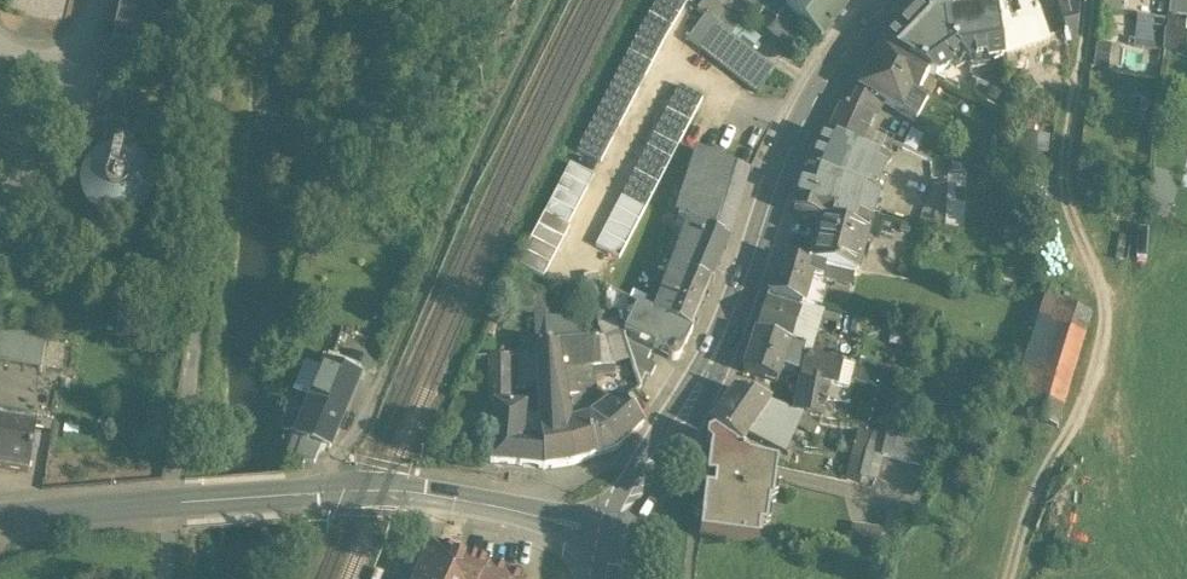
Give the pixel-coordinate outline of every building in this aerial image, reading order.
[(6,11),(64,26),(70,0),(9,0),(6,11)] [(176,0),(118,0),(109,36),(172,52),(184,2),(176,0)] [(579,154),(600,164),(682,7),(667,0),(662,0),(579,154)] [(687,8),(696,14),(707,0),(693,0),(687,8)] [(708,0),(707,0),(696,14),(704,20),(730,39),(741,25),(708,0)] [(776,22),(785,12),(795,0),(752,0),(776,22)] [(785,12),(803,29),(819,45),(843,12),(826,0),(795,0),(785,12)] [(880,50),(928,75),(935,79),(962,60),(968,65),(1003,59),(1003,56),(997,28),(995,6),(994,6),(993,0),(938,0),(924,3),(880,50)] [(995,6),(997,28),(1003,56),(1050,39),(1036,0),(1012,0),(995,6)] [(1062,9),(1080,2),(1080,0),(1059,0),(1062,9)] [(1186,11),(1186,0),(1176,0),(1174,8),(1186,11)] [(1062,9),(1059,10),(1064,32),(1062,33),(1064,41),(1076,38),(1080,2),(1062,9)] [(785,12),(776,22),(766,34),(785,51),(803,29),(785,12)] [(1168,18),(1138,14),(1135,44),(1165,48),(1168,18)] [(730,39),(704,20),(686,44),(756,96),(774,72),(730,39)] [(928,75),(880,50),(858,94),(879,104),(901,116),(907,105),(920,112),(926,100),(917,96),(928,75)] [(681,87),(620,200),(643,212),(703,99),(681,87)] [(858,94),(849,111),(840,107),(825,139),(831,142),(875,161),(878,155),(880,150),(884,141),(866,133),(879,104),(858,94)] [(875,161),(831,142),(825,139),(809,175),(831,182),(819,221),(820,222),(867,235),(867,234),(877,197),(874,196),(885,166),(881,164),(875,161)] [(890,144),(884,141),(880,150),(886,152),(890,144)] [(748,177),(700,154),(679,217),(689,223),(689,222),(727,243),(748,177)] [(147,203),(150,190),(147,176),(139,165),(128,157),(114,155),(101,158),(90,165),(82,177),(80,190),(82,204),(90,215),(102,223),(115,225),(129,222),(140,215),(147,203)] [(884,158),(878,155),(875,161),(881,164),(884,158)] [(544,217),(568,229),(593,180),(570,167),(544,217)] [(809,175),(806,174),(793,215),(819,222),(819,221),(831,182),(809,175)] [(643,212),(620,200),(595,248),(617,260),(643,212)] [(542,281),(568,229),(544,217),(518,269),(542,281)] [(689,223),(653,315),(690,333),(710,284),(711,285),(727,243),(689,222),(689,223)] [(867,235),(820,222),(808,266),(853,276),(855,276),(867,235)] [(806,268),(779,260),(767,298),(800,309),(801,309),(810,279),(820,282),(823,269),(808,266),(807,266),(806,268)] [(853,276),(823,269),(820,282),(850,289),(853,276)] [(543,313),(543,297),(536,298),(537,292),(512,287),(507,307),(533,313),(534,313),(543,313)] [(636,307),(602,289),(601,290),(604,306),(607,323),(616,321),(622,337),(623,335),(636,307)] [(800,309),(767,298),(765,305),(798,315),(800,309)] [(1045,301),(1032,348),(1022,373),(1009,415),(1056,430),(1090,317),(1045,301)] [(798,315),(765,305),(755,335),(802,350),(801,353),(806,355),(813,357),(819,332),(818,332),(820,324),(805,321),(807,310),(801,309),(800,309),(798,315)] [(607,323),(607,324),(604,306),(597,307),(598,326),(601,371),(630,362),(622,337),(616,321),(607,323)] [(653,315),(636,307),(623,335),(655,350),(656,348),(668,354),(667,357),(668,359),(669,361),(671,363),(673,363),(676,363),(678,362),(679,360),(692,334),(690,333),(653,315)] [(824,314),(807,310),(805,321),(820,324),(822,314),(824,315),(824,314)] [(543,313),(534,313),(535,351),(545,350),(544,313),(543,313)] [(824,315),(822,314),(820,324),(818,332),(819,332),(835,336),(837,331),(847,333),(850,320),(824,315)] [(0,333),(0,365),(40,371),(45,340),(0,333)] [(802,350),(755,335),(742,374),(776,386),(781,371),(796,376),(801,353),(802,350)] [(575,343),(556,344),(556,349),(545,350),(535,351),(535,352),(535,359),(536,382),(537,391),(541,451),(542,471),(572,466),(593,459),(588,422),(590,420),(586,404),(593,405),(593,404),(595,404),(596,400),(590,369),(599,368),(598,352),(596,340),(578,341),(574,341),(575,343)] [(368,357),(358,353),(355,359),(365,363),(368,357)] [(806,355),(805,361),(839,369),(840,362),(830,361),(806,355)] [(352,369),(328,358),(324,366),(325,366),(321,375),(315,391),(310,403),(343,416),(359,379),(349,376),(352,369)] [(510,359),(487,358),(486,395),(509,396),(510,359)] [(522,359),(521,359),(523,392),(537,391),(536,382),(535,359),(522,359)] [(839,369),(805,361),(799,392),(790,390),(789,396),(797,398),(794,414),(801,416),(820,419),(823,405),(847,410),(852,384),(854,385),(854,384),(858,367),(840,362),(839,369)] [(867,370),(858,367),(854,384),(864,387),(867,370)] [(321,375),(306,369),(299,384),(315,391),(321,375)] [(785,410),(733,393),(710,426),(741,447),(746,438),(782,455),(801,416),(794,414),(784,411),(785,410)] [(590,420),(588,422),(593,459),(616,451),(642,428),(619,399),(590,420)] [(343,416),(310,403),(287,457),(313,466),(319,449),(328,452),(343,416)] [(523,408),(494,406),(489,466),(492,466),(492,465),(516,467),(516,468),(519,468),(542,471),(541,451),(520,448),(523,408)] [(0,412),(0,471),(27,475),(34,431),(13,427),(15,415),(0,412)] [(35,418),(15,415),(13,427),(34,431),(35,418)] [(292,421),(282,421),(282,433),(292,433),(292,421)] [(877,428),(867,456),(860,480),(874,484),(881,459),(880,459),(888,432),(877,428)] [(942,444),(888,431),(888,432),(880,459),(881,459),(934,472),(942,444)] [(748,461),(712,436),(711,439),(699,538),(757,545),(758,532),(759,532),(762,507),(771,508),(776,467),(748,461)] [(881,531),(851,527),(847,557),(877,560),(881,531)] [(429,552),(417,578),(499,578),(487,573),(429,552)]
